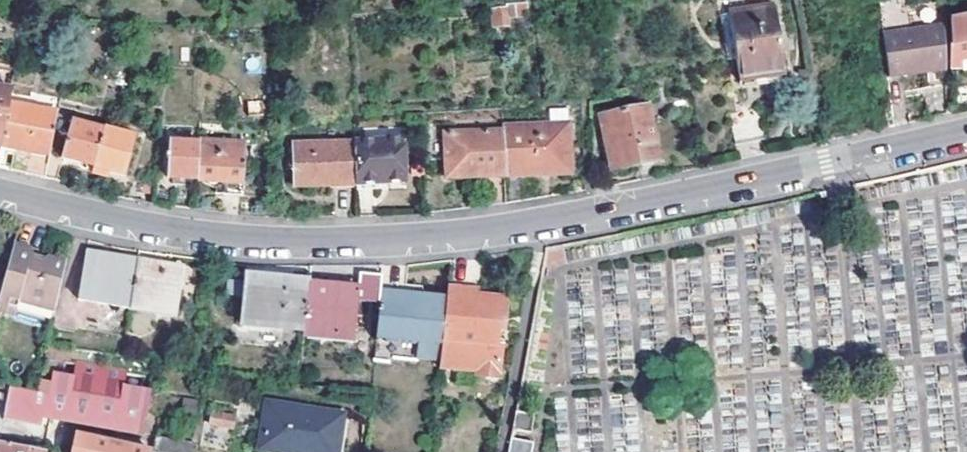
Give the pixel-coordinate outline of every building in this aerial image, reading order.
[(776,3),(729,9),(737,66),(739,79),(764,76),(765,83),(787,79),(776,3)] [(528,7),(504,8),(504,10),(491,11),(492,29),(505,28),(505,18),(529,16),(528,7)] [(737,66),(729,9),(719,10),(727,68),(737,66)] [(952,67),(963,66),(962,57),(966,56),(966,17),(951,19),(952,67)] [(945,26),(883,32),(888,75),(946,67),(945,26)] [(927,84),(928,116),(947,112),(946,81),(927,84)] [(10,104),(11,95),(0,93),(0,147),(8,103),(10,104)] [(60,112),(10,104),(8,103),(0,147),(15,149),(11,171),(48,179),(52,157),(60,112)] [(646,103),(600,115),(612,169),(659,158),(646,103)] [(551,108),(551,124),(569,123),(569,107),(551,108)] [(65,160),(52,157),(48,179),(60,182),(67,161),(98,168),(107,128),(75,121),(65,160)] [(571,172),(569,123),(551,124),(504,126),(505,131),(506,176),(571,172)] [(107,128),(98,168),(131,175),(140,136),(107,128)] [(449,179),(506,176),(505,131),(446,135),(447,141),(425,142),(425,162),(448,161),(449,179)] [(173,180),(198,181),(200,144),(169,142),(166,179),(156,178),(154,197),(154,204),(170,206),(173,180)] [(200,142),(200,144),(198,181),(217,190),(217,194),(245,197),(247,145),(200,142)] [(355,143),(356,184),(406,182),(405,142),(355,143)] [(294,187),(356,184),(355,143),(292,145),(294,187)] [(154,197),(156,178),(156,177),(145,176),(144,196),(154,197)] [(103,245),(90,242),(88,253),(137,261),(138,251),(110,247),(103,245)] [(2,296),(0,302),(0,323),(49,335),(66,262),(46,258),(43,261),(33,259),(33,255),(33,249),(15,245),(2,296)] [(563,245),(548,248),(546,261),(564,259),(563,245)] [(138,251),(137,261),(183,268),(184,259),(155,254),(138,251)] [(137,261),(88,253),(79,300),(130,309),(137,261)] [(137,261),(130,309),(175,317),(183,268),(137,261)] [(404,294),(405,267),(384,267),(384,298),(379,339),(420,344),(418,360),(436,362),(443,298),(412,295),(404,294)] [(310,288),(311,276),(294,275),(294,282),(247,278),(246,282),(245,298),(243,326),(305,330),(310,288)] [(305,330),(304,336),(356,340),(360,303),(380,305),(383,277),(361,276),(359,293),(310,288),(305,330)] [(245,298),(246,282),(224,281),(223,297),(245,298)] [(443,298),(436,362),(438,362),(437,373),(477,377),(477,382),(498,384),(506,302),(477,300),(478,294),(471,293),(447,290),(446,298),(443,298)] [(377,355),(418,360),(420,344),(379,339),(377,355)] [(142,437),(152,393),(135,390),(138,377),(74,364),(72,377),(55,374),(50,396),(11,388),(10,394),(6,413),(5,419),(40,424),(44,422),(45,416),(142,437)] [(514,430),(533,434),(536,415),(518,411),(514,430)] [(268,451),(337,451),(342,424),(276,412),(268,451)] [(208,414),(206,425),(230,430),(232,418),(208,414)] [(342,424),(337,451),(342,451),(347,425),(342,424)] [(206,425),(201,449),(221,451),(225,451),(230,430),(206,425)] [(77,438),(74,451),(147,451),(77,438)] [(512,438),(510,451),(532,451),(534,443),(512,438)] [(156,451),(192,451),(193,448),(158,440),(156,451)] [(1,443),(0,446),(0,451),(40,451),(1,443)]
